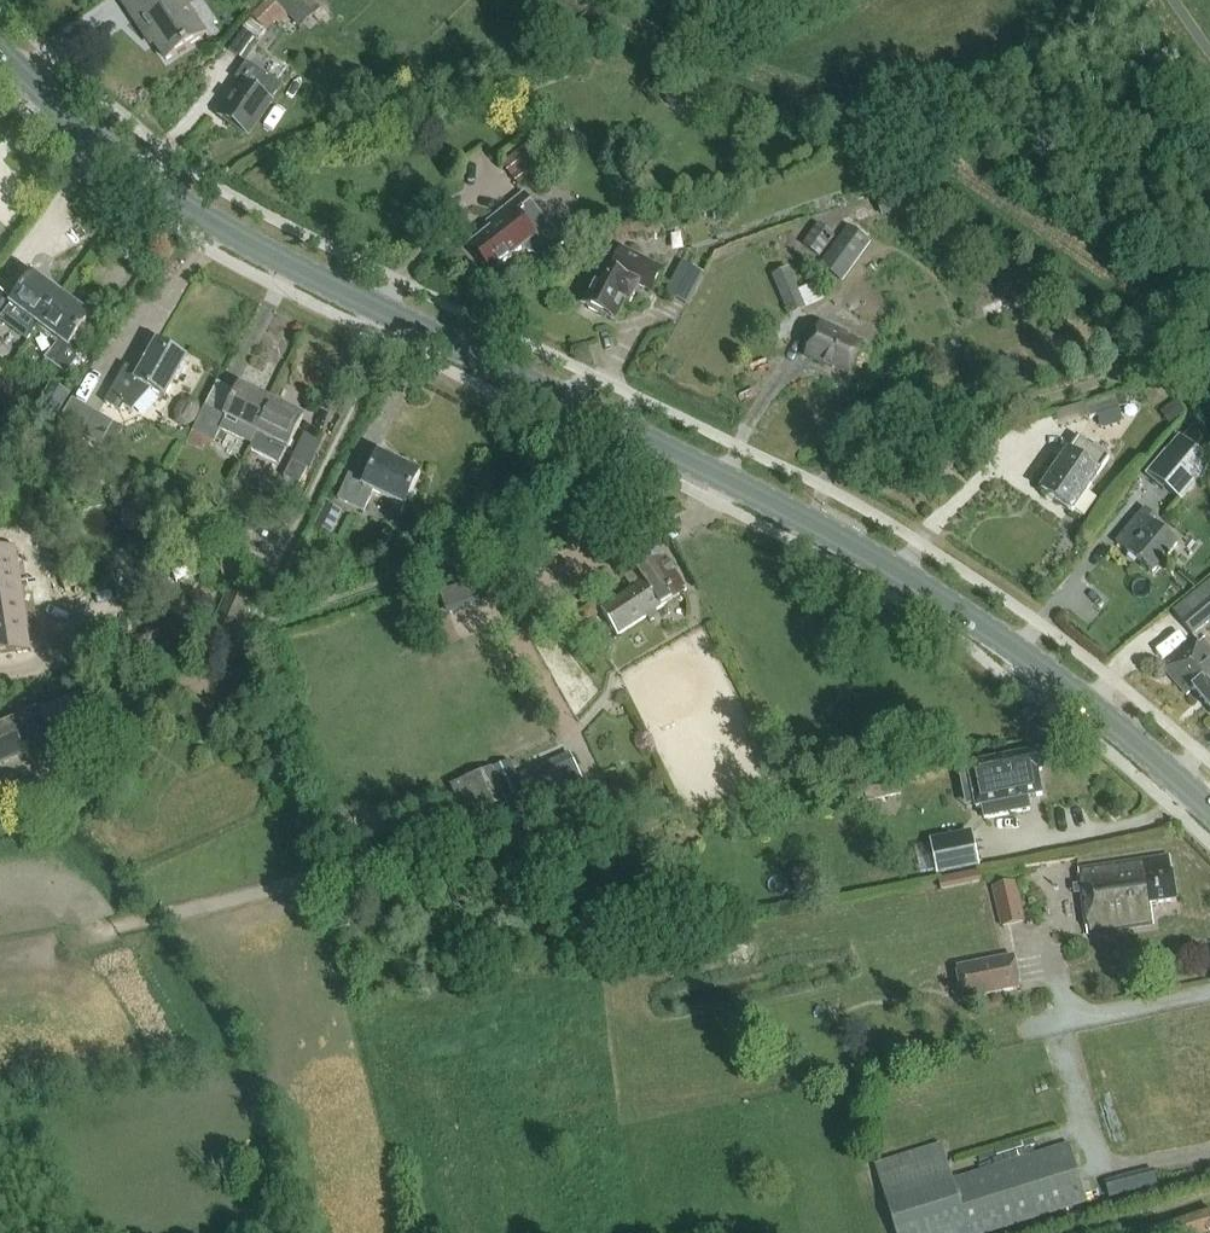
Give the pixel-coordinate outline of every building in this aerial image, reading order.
[(207,35),(189,8),(192,6),(188,0),(172,0),(171,1),(170,0),(131,0),(124,4),(147,38),(150,35),(168,61),(207,35)] [(234,40),(244,49),(263,28),(266,30),(275,20),(280,25),(289,15),(300,24),(317,5),(312,0),(273,0),(272,0),(265,0),(250,16),(252,18),(234,40)] [(271,102),(281,88),(247,64),(237,80),(242,84),(235,94),(235,99),(222,118),(235,127),(236,130),(243,135),(246,135),(249,137),(272,103),(271,102)] [(571,150),(551,125),(503,162),(522,188),(571,150)] [(912,187),(877,202),(883,217),(919,202),(912,187)] [(496,219),(499,224),(472,245),(492,271),(522,247),(524,250),(525,251),(528,253),(531,255),(534,257),(537,258),(541,258),(542,258),(547,258),(550,257),(553,256),(556,254),(566,246),(526,195),(496,219)] [(820,256),(835,236),(819,224),(803,244),(820,256)] [(842,281),(871,243),(849,226),(820,265),(842,281)] [(651,291),(662,268),(622,249),(611,270),(603,266),(584,305),(616,320),(626,301),(630,303),(639,285),(651,291)] [(681,262),(681,263),(665,293),(689,306),(705,274),(681,262)] [(773,275),(789,314),(805,307),(789,268),(773,275)] [(0,321),(0,325),(27,344),(40,325),(62,296),(33,275),(12,305),(0,321)] [(40,325),(60,340),(46,359),(67,375),(85,351),(72,342),(91,318),(62,296),(40,325)] [(850,373),(862,346),(847,339),(848,337),(821,325),(807,357),(834,369),(835,367),(850,373)] [(120,413),(124,406),(133,411),(151,389),(165,397),(187,359),(158,343),(141,375),(128,367),(106,406),(120,413)] [(34,410),(52,422),(69,394),(51,383),(34,410)] [(252,443),(273,402),(242,386),(227,416),(206,406),(193,432),(214,443),(222,429),(252,443)] [(1122,419),(1118,408),(1128,405),(1124,391),(1087,402),(1092,417),(1097,415),(1100,426),(1104,428),(1119,423),(1122,419)] [(180,403),(175,412),(176,422),(185,427),(193,422),(198,413),(197,403),(188,398),(180,403)] [(114,423),(72,399),(59,421),(101,445),(114,423)] [(1186,409),(1179,400),(1160,414),(1167,423),(1186,409)] [(279,463),(287,448),(288,449),(304,418),(273,402),(252,443),(254,444),(252,449),(279,463)] [(304,435),(284,476),(298,484),(306,468),(308,469),(321,443),(304,435)] [(1073,513),(1109,460),(1078,439),(1042,491),(1073,513)] [(1167,452),(1166,451),(1145,475),(1162,490),(1165,486),(1181,500),(1209,466),(1178,439),(1167,452)] [(406,507),(421,475),(380,455),(366,483),(350,475),(338,499),(364,512),(374,492),(406,507)] [(1110,550),(1098,565),(1132,593),(1136,588),(1142,593),(1183,545),(1157,524),(1144,513),(1140,509),(1107,548),(1110,550)] [(617,636),(686,591),(658,547),(651,552),(639,533),(618,547),(625,557),(616,563),(630,585),(633,583),(635,587),(600,610),(617,636)] [(0,555),(0,656),(33,651),(16,552),(0,555)] [(209,633),(234,643),(255,593),(230,583),(209,633)] [(1209,621),(1209,593),(1179,619),(1193,635),(1209,621)] [(581,606),(587,617),(600,609),(594,598),(581,606)] [(1201,640),(1166,669),(1187,695),(1194,690),(1209,709),(1209,651),(1201,640)] [(56,748),(95,732),(84,706),(45,723),(38,707),(0,723),(0,761),(52,739),(56,748)] [(1039,752),(955,768),(963,807),(980,803),(984,820),(1030,811),(1028,798),(1043,795),(1038,772),(1043,771),(1039,752)] [(503,798),(518,828),(589,794),(569,753),(517,778),(509,761),(453,788),(466,816),(503,798)] [(926,757),(905,761),(907,769),(928,765),(926,757)] [(620,775),(608,780),(614,795),(626,790),(620,775)] [(865,786),(868,802),(903,795),(900,779),(865,786)] [(912,848),(918,877),(979,864),(972,833),(932,842),(932,844),(912,848)] [(1151,905),(1177,902),(1171,857),(1079,870),(1088,935),(1154,925),(1151,905)] [(992,887),(1001,927),(1027,921),(1018,881),(992,887)] [(1014,955),(957,966),(963,999),(1020,988),(1014,955)] [(1087,1201),(1070,1146),(954,1182),(942,1146),(876,1166),(897,1232),(986,1232),(1087,1201)] [(1152,1169),(1106,1185),(1111,1199),(1157,1182),(1152,1169)] [(1149,1232),(1209,1232),(1209,1212),(1149,1232)]
